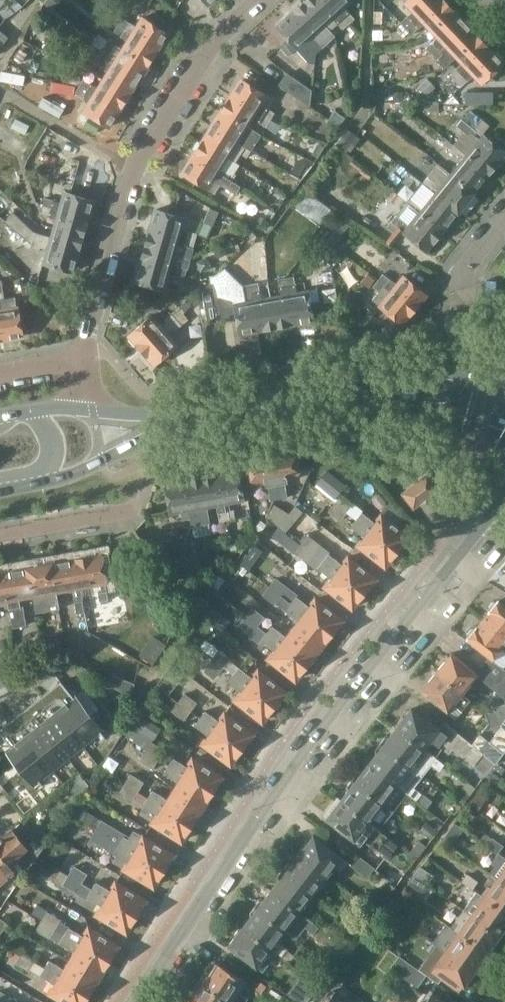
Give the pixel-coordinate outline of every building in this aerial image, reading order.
[(305,2),(325,24),(335,15),(339,20),(337,22),(342,28),(348,22),(328,0),(307,0),(305,2)] [(348,22),(354,17),(349,11),(345,6),(351,0),(328,0),(348,22)] [(401,23),(405,27),(433,0),(408,0),(405,3),(413,11),(401,23)] [(405,27),(412,34),(423,24),(429,31),(452,10),(442,0),(433,0),(405,27)] [(305,2),(291,14),(311,36),(321,47),(326,42),(335,34),(325,24),(305,2)] [(436,38),(425,49),(431,54),(464,23),(452,10),(429,31),(436,38)] [(277,27),(276,27),(288,40),(297,50),(308,62),(315,63),(316,52),(321,47),(311,36),(291,14),(277,27)] [(123,18),(118,25),(157,49),(166,34),(167,33),(142,18),(136,26),(123,18)] [(464,23),(431,54),(444,68),(449,63),(454,58),(477,37),(464,23)] [(118,25),(114,32),(128,40),(123,48),(148,63),(156,50),(157,49),(118,25)] [(456,70),(452,74),(457,80),(489,50),(477,37),(454,58),(461,64),(456,69),(456,70)] [(104,48),(100,55),(138,79),(148,63),(123,48),(117,44),(111,53),(104,48)] [(489,50),(457,80),(463,86),(473,76),(480,83),(502,63),(489,50)] [(100,55),(95,62),(108,71),(103,79),(128,95),(138,79),(100,55)] [(287,73),(279,85),(310,106),(311,94),(312,90),(287,73)] [(242,78),(231,95),(271,120),(281,124),(284,117),(261,103),(267,93),(242,78)] [(84,80),(79,87),(84,88),(118,110),(127,96),(128,95),(103,79),(98,88),(84,79),(84,80)] [(79,87),(75,93),(89,102),(83,111),(108,127),(109,126),(108,126),(118,110),(84,88),(79,87)] [(467,91),(466,91),(466,101),(466,103),(477,103),(477,91),(467,91)] [(231,95),(223,109),(248,125),(252,117),(259,121),(267,126),(271,120),(231,95)] [(424,102),(424,112),(439,112),(439,102),(424,102)] [(223,109),(212,126),(244,146),(252,151),(262,134),(261,133),(254,129),(248,125),(223,109)] [(335,109),(328,118),(339,126),(346,117),(335,109)] [(464,131),(454,144),(489,173),(504,154),(481,135),(465,122),(461,118),(456,125),(463,130),(464,131)] [(205,138),(203,140),(230,157),(236,161),(241,153),(248,157),(252,151),(244,146),(212,126),(205,138)] [(203,140),(194,155),(234,180),(238,174),(232,171),(230,170),(228,173),(223,169),(230,157),(203,140)] [(337,144),(326,157),(338,174),(352,164),(369,178),(373,173),(351,156),(346,151),(337,144)] [(454,144),(448,151),(456,157),(458,154),(463,157),(450,173),(473,192),(489,173),(454,144)] [(183,173),(189,177),(214,193),(220,183),(235,193),(240,185),(234,180),(194,155),(183,173)] [(437,162),(422,182),(423,183),(457,211),(460,208),(473,192),(450,173),(437,162)] [(411,195),(406,202),(418,212),(441,231),(457,211),(423,183),(413,197),(411,195)] [(304,189),(292,206),(321,227),(333,210),(304,189)] [(44,197),(42,204),(87,217),(92,199),(63,191),(60,202),(44,197)] [(42,204),(40,212),(55,217),(52,226),(54,227),(82,235),(87,217),(42,204)] [(212,208),(200,234),(208,238),(219,211),(212,208)] [(153,221),(151,228),(195,240),(197,234),(188,231),(181,228),(185,218),(184,218),(156,209),(156,210),(153,221)] [(12,212),(4,220),(27,239),(35,241),(77,253),(82,235),(54,227),(52,236),(35,231),(12,212)] [(391,222),(386,227),(400,236),(403,232),(425,250),(441,231),(418,212),(408,225),(395,215),(391,222)] [(151,228),(146,245),(190,258),(193,248),(195,240),(151,228)] [(35,241),(27,239),(31,242),(30,246),(47,251),(44,263),(72,270),(77,253),(35,241)] [(146,245),(141,263),(184,275),(187,266),(187,267),(190,258),(146,245)] [(141,263),(136,280),(164,289),(167,278),(182,282),(184,275),(141,263)] [(202,294),(199,300),(202,325),(221,323),(222,323),(222,321),(237,319),(239,333),(240,333),(258,329),(250,284),(250,282),(242,284),(241,283),(227,269),(216,276),(210,277),(211,286),(202,294)] [(382,273),(377,279),(413,309),(425,294),(403,275),(396,284),(390,279),(382,273)] [(293,277),(286,278),(294,323),(313,320),(309,300),(307,290),(296,292),(293,277)] [(281,295),(271,297),(277,326),(294,323),(286,278),(278,279),(281,295)] [(378,290),(371,299),(374,302),(378,305),(402,324),(402,323),(413,309),(377,279),(372,285),(378,290)] [(0,280),(0,315),(4,339),(22,336),(19,316),(15,298),(5,300),(4,294),(1,280),(0,280)] [(258,283),(250,284),(258,329),(277,326),(271,297),(261,299),(258,283)] [(151,315),(129,335),(141,349),(182,312),(183,310),(178,304),(170,311),(163,318),(165,320),(160,325),(151,315)] [(182,312),(141,349),(154,363),(176,344),(166,332),(171,327),(173,330),(181,323),(187,318),(182,312)] [(273,460),(279,498),(287,497),(285,482),(287,481),(287,479),(298,477),(297,468),(302,467),(300,455),(273,460)] [(269,500),(279,498),(273,460),(264,461),(263,457),(261,458),(261,459),(248,462),(252,485),(264,483),(264,485),(267,485),(269,500)] [(327,470),(316,484),(335,499),(346,485),(327,470)] [(238,472),(220,475),(228,519),(238,518),(237,508),(229,509),(228,504),(243,501),(238,472)] [(228,519),(220,475),(201,478),(207,507),(217,505),(220,521),(228,519)] [(427,475),(402,494),(413,508),(438,489),(427,475)] [(201,478),(183,481),(191,527),(210,524),(207,507),(201,478)] [(183,481),(177,482),(165,484),(170,514),(180,512),(183,528),(191,527),(183,481)] [(335,501),(348,512),(355,502),(343,492),(335,501)] [(348,512),(335,501),(328,511),(340,521),(348,512)] [(285,532),(303,511),(296,505),(291,511),(276,502),(268,516),(285,532)] [(361,511),(355,518),(397,551),(408,536),(381,515),(375,522),(361,511)] [(385,566),(397,551),(355,518),(350,526),(363,537),(358,544),(385,566)] [(314,553),(320,547),(322,544),(310,534),(302,543),(314,553)] [(241,563),(249,569),(266,548),(257,541),(241,563)] [(314,553),(302,543),(295,552),(307,562),(314,553)] [(322,560),(364,593),(375,578),(347,556),(342,564),(328,553),(322,560)] [(101,555),(76,559),(81,588),(100,585),(101,590),(97,591),(99,601),(108,599),(105,584),(106,584),(104,575),(101,555)] [(76,559),(51,564),(56,593),(76,590),(77,595),(75,596),(75,599),(76,600),(77,599),(82,598),(80,589),(81,588),(76,559)] [(324,586),(352,607),(364,593),(322,560),(317,568),(330,578),(324,586)] [(51,564),(27,568),(32,597),(33,597),(36,612),(51,609),(59,608),(59,606),(56,593),(51,564)] [(27,568),(2,573),(8,601),(12,627),(13,627),(26,625),(22,606),(19,607),(18,603),(17,600),(32,597),(27,568)] [(270,573),(264,581),(330,635),(342,620),(315,599),(309,606),(296,596),(297,594),(270,573)] [(175,582),(182,592),(190,587),(183,577),(175,582)] [(298,620),(292,628),(319,649),(330,635),(264,581),(256,591),(284,612),(285,610),(298,620)] [(483,618),(504,637),(504,606),(497,600),(496,602),(493,603),(489,608),(489,611),(483,618)] [(78,601),(75,602),(75,604),(77,614),(85,612),(82,601),(78,601)] [(204,618),(223,633),(231,621),(212,607),(204,618)] [(253,607),(246,615),(258,625),(265,617),(253,607)] [(267,632),(258,625),(246,615),(240,622),(253,632),(250,636),(259,643),(261,640),(274,650),(268,657),(295,679),(307,664),(267,632)] [(484,667),(504,684),(504,685),(504,669),(503,668),(504,666),(504,637),(483,618),(475,629),(471,629),(467,634),(467,638),(466,639),(491,659),(484,667)] [(307,664),(319,649),(292,628),(286,635),(273,625),(267,632),(307,664)] [(210,657),(223,667),(230,658),(218,649),(210,657)] [(452,653),(436,672),(463,693),(477,677),(479,675),(452,653)] [(223,667),(210,657),(203,666),(216,676),(223,667)] [(15,667),(4,673),(10,683),(20,677),(15,667)] [(233,675),(274,706),(285,692),(258,671),(252,678),(238,668),(233,675)] [(463,693),(436,672),(420,691),(447,713),(448,712),(456,719),(462,712),(461,712),(471,700),(463,693)] [(0,675),(0,688),(8,683),(3,673),(0,675)] [(113,675),(109,683),(110,684),(111,685),(128,695),(129,694),(134,684),(114,676),(113,675)] [(235,700),(262,721),(274,706),(233,675),(227,682),(241,692),(235,700)] [(163,679),(159,685),(169,693),(174,688),(163,679)] [(61,681),(0,729),(0,733),(37,780),(100,730),(61,681)] [(497,692),(504,698),(504,685),(504,684),(497,692)] [(185,693),(178,702),(191,711),(197,702),(185,693)] [(178,702),(172,711),(184,720),(191,711),(178,702)] [(504,750),(504,703),(483,711),(488,722),(471,743),(483,752),(496,762),(502,754),(504,750)] [(438,730),(411,708),(397,727),(435,757),(443,746),(438,743),(444,735),(455,743),(451,748),(473,765),(483,752),(471,743),(455,730),(445,721),(438,730)] [(204,710),(199,717),(241,748),(252,733),(224,712),(218,720),(204,710)] [(146,749),(160,758),(166,748),(154,740),(163,726),(142,712),(127,735),(146,748),(146,749)] [(230,764),(241,748),(199,717),(193,725),(207,735),(201,743),(230,764)] [(444,764),(435,757),(397,727),(389,737),(384,737),(380,743),(421,776),(430,764),(439,771),(444,764)] [(376,754),(369,763),(407,793),(416,800),(422,794),(413,787),(421,776),(380,743),(375,749),(376,754)] [(160,758),(146,749),(139,759),(153,768),(160,758)] [(502,754),(496,762),(485,775),(495,783),(504,768),(504,756),(502,754)] [(168,764),(212,792),(221,777),(191,759),(186,766),(172,757),(168,764)] [(177,781),(172,789),(202,808),(212,792),(168,764),(163,772),(177,781)] [(357,773),(352,780),(393,811),(407,793),(368,764),(361,773),(357,773)] [(89,785),(80,773),(69,782),(80,796),(89,785)] [(123,782),(137,791),(143,781),(129,773),(123,782)] [(337,798),(337,799),(378,830),(379,830),(393,811),(352,780),(347,786),(348,790),(340,800),(337,798)] [(123,782),(118,792),(131,801),(137,791),(123,782)] [(151,789),(147,796),(191,824),(202,808),(172,789),(166,799),(151,789)] [(151,822),(181,841),(191,824),(147,796),(142,804),(157,814),(151,822)] [(397,844),(379,830),(378,830),(337,799),(324,815),(327,817),(326,818),(359,844),(362,840),(385,858),(397,844)] [(102,819),(96,829),(163,870),(173,854),(166,850),(133,829),(129,836),(102,819)] [(426,821),(419,831),(431,840),(438,830),(426,821)] [(455,822),(443,839),(452,846),(465,829),(455,822)] [(110,860),(147,882),(153,886),(163,870),(96,829),(90,839),(113,854),(110,860)] [(2,838),(1,837),(0,838),(0,869),(6,877),(10,881),(15,888),(40,850),(29,836),(22,842),(12,830),(2,838)] [(313,835),(300,853),(327,875),(333,867),(339,871),(347,861),(313,835)] [(487,845),(498,853),(504,845),(494,837),(487,845)] [(327,875),(300,853),(291,863),(287,864),(282,870),(312,894),(327,875)] [(498,853),(492,862),(496,865),(489,874),(498,880),(504,886),(504,858),(498,853)] [(372,869),(357,857),(350,865),(366,877),(372,869)] [(74,866),(68,875),(81,883),(85,875),(86,873),(74,866)] [(419,867),(413,875),(424,882),(430,874),(419,867)] [(312,894),(282,870),(278,876),(278,880),(271,890),(299,912),(312,894)] [(468,873),(462,881),(472,889),(478,880),(468,873)] [(126,932),(136,916),(92,889),(81,883),(68,875),(67,874),(62,882),(101,905),(96,914),(126,932)] [(413,875),(408,883),(419,890),(424,882),(413,875)] [(482,896),(504,912),(504,886),(498,880),(493,888),(489,885),(482,896)] [(110,890),(96,882),(92,889),(136,916),(145,900),(115,881),(110,890)] [(285,929),(299,912),(271,890),(263,900),(259,900),(254,906),(285,929)] [(482,896),(476,891),(463,910),(500,936),(504,929),(504,912),(482,896)] [(278,938),(285,929),(254,906),(250,912),(250,917),(243,926),(271,947),(291,964),(297,956),(288,949),(290,947),(278,938)] [(350,923),(360,930),(373,913),(363,906),(350,923)] [(46,910),(40,919),(108,961),(118,945),(88,927),(82,936),(58,921),(59,919),(46,910)] [(450,928),(456,932),(486,952),(491,945),(493,946),(500,936),(463,910),(450,928)] [(11,923),(0,917),(0,931),(3,933),(11,923)] [(73,951),(69,959),(99,977),(108,961),(40,919),(34,929),(47,938),(49,936),(73,951)] [(263,957),(271,947),(243,926),(229,945),(262,971),(269,962),(263,957)] [(456,932),(451,939),(454,941),(446,952),(475,972),(482,961),(480,960),(486,952),(456,932)] [(340,937),(335,942),(336,943),(345,950),(349,944),(340,937)] [(327,949),(319,959),(331,968),(346,950),(345,950),(336,943),(335,942),(334,941),(327,949)] [(475,972),(446,952),(436,944),(418,969),(425,974),(438,983),(443,977),(460,989),(465,981),(467,982),(475,972)] [(89,993),(45,966),(23,953),(17,963),(29,970),(31,967),(41,973),(39,975),(54,984),(49,992),(66,1001),(84,1001),(89,993)] [(400,956),(392,967),(417,985),(418,985),(425,974),(418,969),(400,956)] [(48,960),(45,966),(89,993),(99,977),(69,959),(63,969),(48,960)] [(198,981),(230,1001),(246,1001),(247,1000),(248,999),(248,998),(249,996),(249,995),(249,993),(250,992),(249,990),(249,988),(248,986),(247,983),(246,982),(244,980),(216,962),(209,971),(204,971),(198,981)] [(322,967),(312,982),(319,987),(329,972),(322,967)] [(198,981),(192,990),(194,995),(189,1001),(230,1001),(198,981)] [(294,986),(288,995),(299,1001),(308,1001),(315,992),(298,981),(294,986)] [(261,982),(256,989),(267,995),(271,989),(261,982)] [(14,996),(0,988),(0,1001),(11,1001),(14,996)] [(331,989),(322,1001),(350,1001),(331,989)] [(422,1001),(442,1001),(429,993),(422,1001)]
